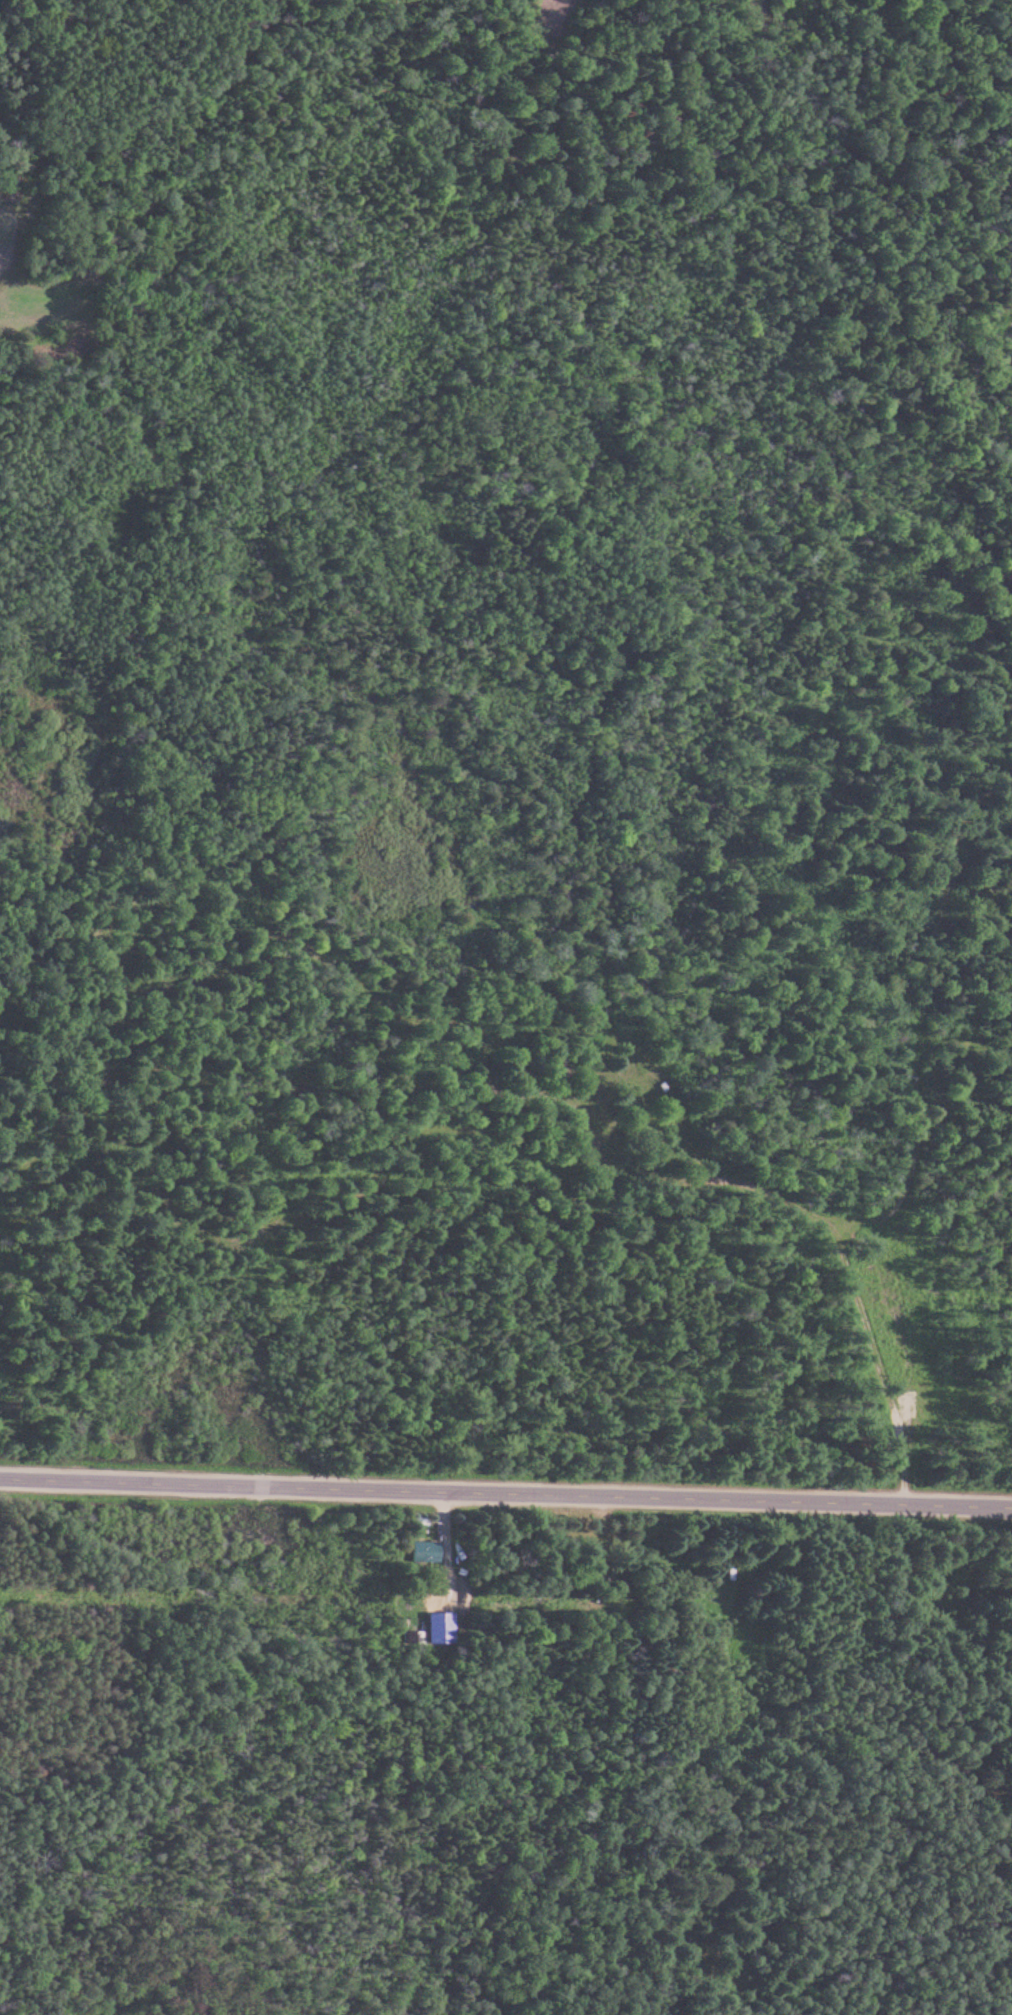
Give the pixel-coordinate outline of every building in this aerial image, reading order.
[(413,1542),(413,1563),(442,1563),(442,1542),(413,1542)]
